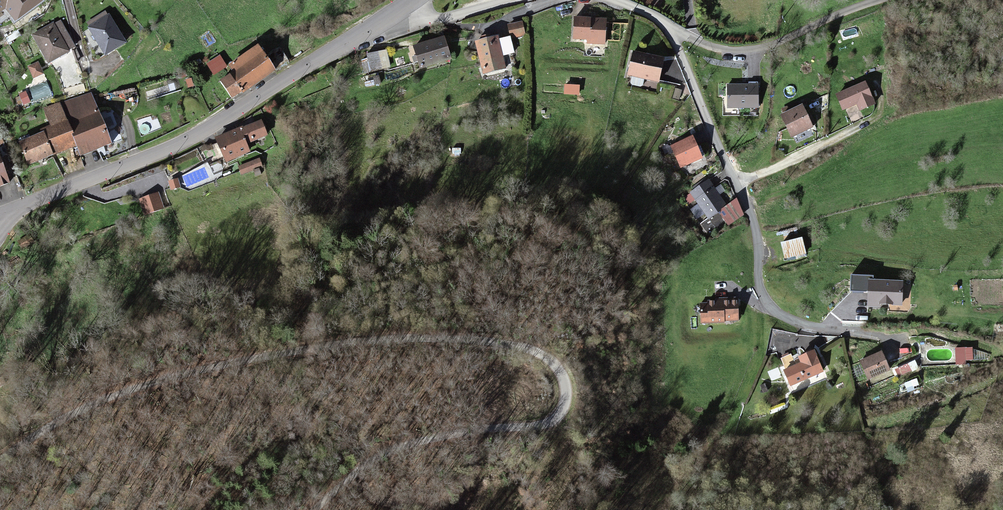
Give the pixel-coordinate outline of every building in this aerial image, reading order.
[(8,5),(16,0),(0,0),(0,11),(8,5)] [(13,13),(18,19),(45,0),(34,0),(26,6),(22,0),(16,0),(8,5),(13,13)] [(0,11),(0,21),(13,13),(8,5),(0,11)] [(91,27),(108,54),(126,42),(109,15),(91,27)] [(33,31),(49,58),(73,43),(57,16),(33,31)] [(590,22),(590,19),(575,18),(574,39),(589,39),(589,43),(605,43),(606,22),(590,22)] [(510,25),(512,36),(525,33),(523,23),(510,25)] [(844,37),(857,33),(855,28),(842,32),(844,37)] [(482,65),(503,60),(502,55),(512,52),(508,35),(497,38),(497,35),(490,37),(484,39),(476,41),(482,65)] [(415,45),(417,54),(419,59),(420,63),(421,66),(442,59),(441,57),(451,54),(445,37),(436,40),(435,38),(415,45)] [(220,79),(231,96),(289,59),(280,45),(265,54),(259,44),(231,62),(235,69),(220,79)] [(363,60),(366,71),(391,65),(387,49),(368,54),(369,58),(363,60)] [(649,79),(649,73),(664,73),(664,52),(632,53),(632,73),(636,73),(636,81),(638,83),(645,83),(649,79)] [(215,74),(227,66),(219,56),(208,64),(215,74)] [(30,63),(35,73),(43,69),(38,59),(30,63)] [(504,66),(503,60),(482,65),(483,71),(504,66)] [(755,107),(755,85),(729,85),(729,107),(755,107)] [(867,91),(840,105),(847,119),(861,112),(865,120),(878,114),(867,91)] [(22,101),(24,105),(30,103),(26,93),(19,95),(20,97),(17,99),(19,103),(22,101)] [(93,96),(63,108),(67,119),(76,142),(80,152),(111,139),(93,96)] [(52,125),(67,119),(63,108),(60,101),(45,107),(52,125)] [(785,123),(796,145),(815,134),(804,113),(785,123)] [(28,161),(76,142),(67,119),(52,125),(42,129),(42,130),(20,139),(28,161)] [(226,156),(226,158),(249,149),(246,141),(266,132),(261,119),(238,128),(218,137),(219,140),(226,156)] [(219,159),(226,156),(219,140),(212,143),(219,159)] [(669,151),(678,171),(699,162),(698,160),(702,159),(698,149),(694,151),(690,141),(669,151)] [(177,171),(200,160),(195,149),(172,160),(177,171)] [(0,154),(0,153),(0,182),(9,178),(4,165),(8,163),(4,152),(0,154)] [(239,166),(241,173),(261,166),(259,159),(239,166)] [(169,187),(179,185),(178,175),(167,176),(169,187)] [(717,214),(724,209),(706,183),(682,200),(687,207),(694,203),(706,220),(697,227),(705,238),(714,231),(715,232),(725,225),(717,214)] [(157,188),(137,196),(144,214),(164,206),(157,188)] [(717,214),(725,225),(726,227),(740,217),(734,203),(724,209),(717,214)] [(29,232),(16,236),(19,246),(33,242),(29,232)] [(783,251),(787,265),(806,260),(802,246),(783,251)] [(901,303),(901,281),(871,281),(871,276),(852,276),(851,289),(868,289),(868,303),(901,303)] [(734,302),(719,302),(719,304),(713,305),(703,305),(703,307),(696,307),(696,326),(721,326),(720,324),(728,324),(728,316),(735,316),(734,302)] [(955,363),(972,362),(971,345),(954,345),(955,363)] [(899,346),(898,353),(910,355),(911,348),(899,346)] [(786,383),(789,391),(827,375),(816,349),(799,357),(802,362),(784,370),(789,382),(786,383)] [(859,361),(867,378),(890,368),(882,351),(859,361)] [(893,372),(896,379),(918,369),(915,362),(893,372)] [(851,368),(855,377),(864,373),(860,364),(851,368)] [(772,381),(782,377),(777,367),(768,372),(772,381)] [(918,388),(915,380),(903,385),(906,393),(918,388)]
